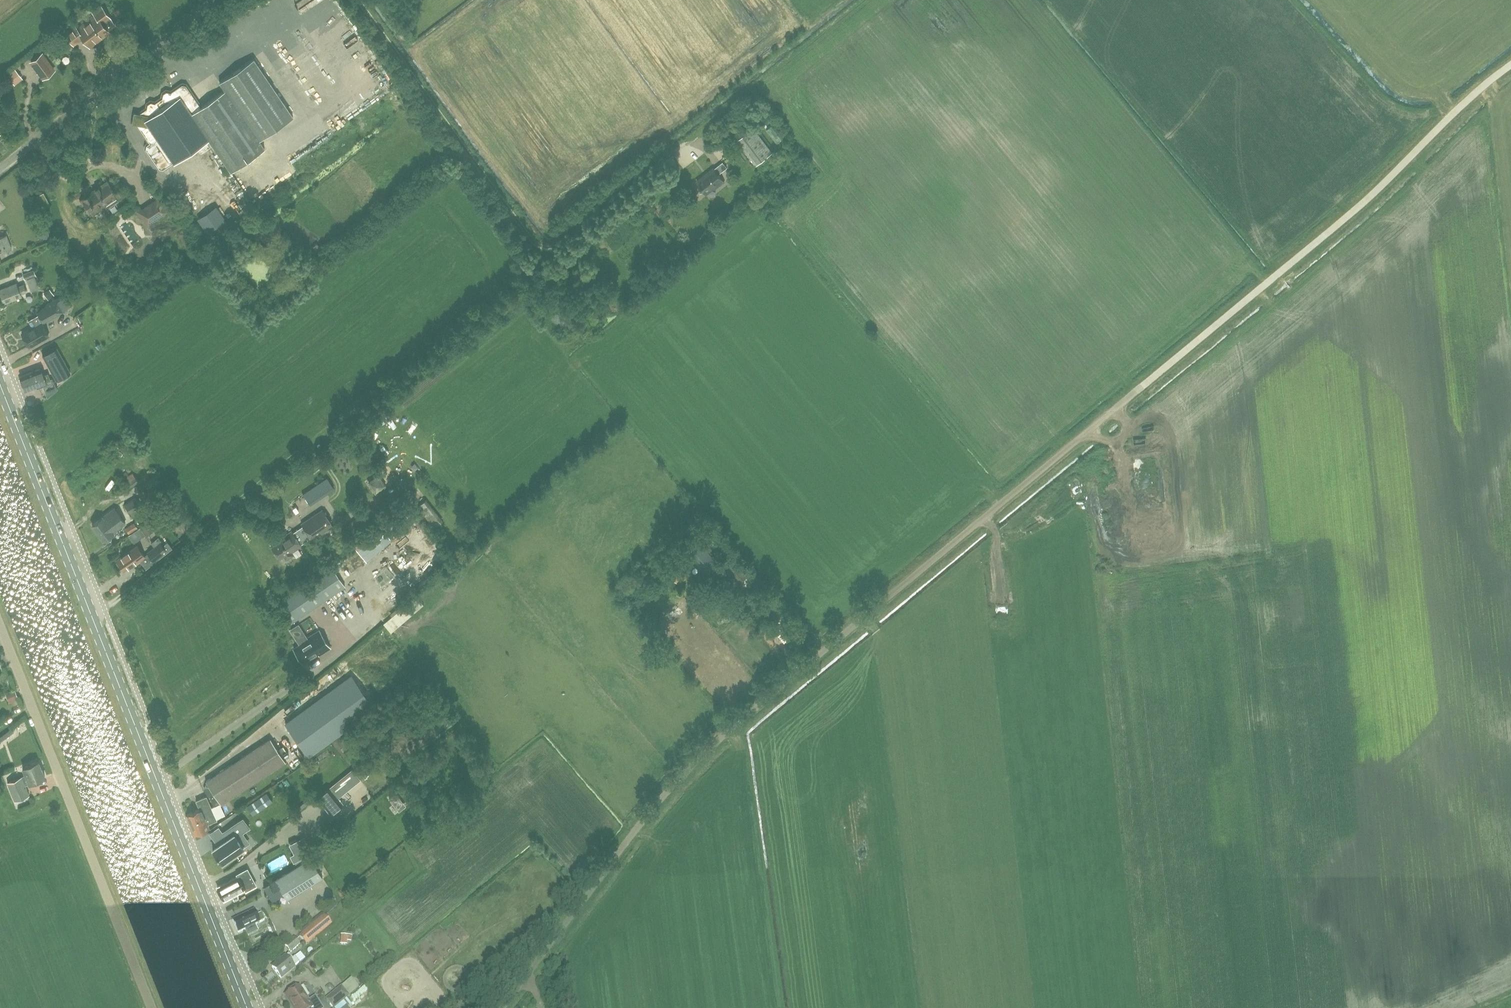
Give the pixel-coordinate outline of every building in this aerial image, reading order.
[(96,39),(106,32),(107,33),(116,27),(101,7),(93,13),(96,16),(77,30),(75,26),(65,34),(73,44),(83,37),(90,46),(97,41),(96,39)] [(231,34),(222,39),(224,44),(234,39),(231,34)] [(43,78),(54,71),(42,54),(31,62),(43,78)] [(293,116),(253,58),(219,81),(225,90),(201,106),(186,84),(182,83),(171,91),(166,90),(163,93),(162,98),(155,102),(151,101),(147,103),(146,108),(138,114),(140,117),(139,122),(136,124),(149,142),(146,144),(146,149),(159,169),(164,169),(208,139),(231,172),(265,148),(259,140),(293,116)] [(18,85),(27,79),(22,69),(12,74),(18,85)] [(761,170),(770,162),(767,159),(771,156),(753,131),(736,144),(755,168),(758,166),(761,170)] [(714,192),(723,185),(713,172),(696,185),(705,197),(713,191),(714,192)] [(110,184),(107,180),(91,191),(91,192),(89,193),(88,192),(82,196),(83,197),(79,200),(83,206),(84,205),(86,208),(87,208),(93,216),(103,209),(102,206),(103,206),(108,209),(119,201),(118,199),(128,192),(120,181),(114,186),(112,183),(110,184)] [(43,192),(37,196),(40,202),(47,199),(43,192)] [(147,223),(166,210),(158,199),(139,211),(147,223)] [(211,199),(203,204),(206,209),(214,204),(211,199)] [(7,235),(0,238),(0,251),(2,250),(3,252),(12,248),(7,235)] [(38,288),(34,276),(36,275),(33,269),(22,274),(25,280),(26,279),(31,291),(38,288)] [(17,283),(0,290),(5,303),(23,296),(21,293),(27,291),(25,285),(19,287),(17,283)] [(46,305),(37,310),(44,323),(63,312),(55,297),(45,303),(46,305)] [(29,347),(49,336),(42,323),(22,334),(29,347)] [(106,344),(120,337),(116,328),(101,335),(106,344)] [(71,357),(49,370),(57,381),(78,367),(71,357)] [(43,376),(40,369),(19,376),(25,391),(36,386),(36,388),(46,385),(51,383),(48,374),(43,376)] [(128,491),(140,483),(132,473),(121,481),(128,491)] [(374,494),(387,486),(379,474),(367,482),(374,494)] [(310,505),(334,489),(327,478),(303,494),(310,505)] [(133,512),(141,507),(135,498),(124,505),(130,513),(133,512)] [(112,536),(122,528),(121,527),(125,523),(114,508),(92,526),(103,540),(111,534),(112,536)] [(312,539),(333,526),(322,510),(301,524),(303,526),(293,532),(292,531),(278,540),(279,542),(273,546),(280,557),(283,555),(286,561),(294,555),(292,552),(302,546),(301,544),(311,537),(312,539)] [(145,537),(154,531),(148,521),(139,527),(145,537)] [(135,529),(137,528),(134,522),(125,528),(129,534),(135,529)] [(352,544),(366,561),(387,543),(389,542),(387,540),(391,537),(385,530),(383,533),(380,530),(375,534),(370,528),(352,544)] [(154,560),(165,551),(159,543),(161,542),(158,538),(150,544),(153,548),(148,552),(154,560)] [(138,564),(147,557),(137,545),(117,560),(118,562),(117,563),(120,567),(121,566),(125,571),(137,562),(138,564)] [(345,586),(331,566),(277,603),(291,623),(345,586)] [(320,655),(329,648),(318,632),(309,639),(309,640),(294,652),(302,664),(318,653),(320,655)] [(310,755),(374,708),(350,675),(286,722),(310,755)] [(16,730),(15,728),(12,730),(11,729),(0,737),(0,743),(16,730)] [(284,750),(216,787),(224,803),(292,766),(284,750)] [(15,801),(30,795),(26,785),(46,777),(39,761),(22,768),(25,776),(7,783),(15,801)] [(278,777),(281,783),(288,779),(285,773),(278,777)] [(342,803),(330,787),(317,797),(330,813),(342,803)] [(247,806),(253,815),(273,801),(267,792),(247,806)] [(401,799),(395,793),(389,798),(394,805),(401,799)] [(194,835),(209,828),(207,824),(217,820),(207,798),(197,802),(201,809),(186,816),(194,835)] [(215,806),(221,819),(230,815),(224,802),(215,806)] [(222,862),(243,848),(238,841),(241,838),(239,834),(249,827),(243,818),(223,832),(228,839),(213,850),(222,862)] [(286,900),(323,877),(311,858),(263,888),(272,901),(283,895),(286,900)] [(256,885),(247,868),(236,874),(238,876),(217,887),(223,900),(245,889),(245,891),(256,885)] [(257,916),(254,910),(232,920),(238,933),(245,930),(248,936),(257,931),(254,925),(264,920),(261,914),(257,916)] [(306,944),(331,924),(324,915),(299,935),(306,944)] [(345,943),(356,944),(357,936),(346,935),(345,943)] [(290,952),(300,944),(294,938),(285,945),(290,952)] [(295,957),(293,959),(289,954),(286,956),(286,955),(271,966),(281,979),(296,967),(295,966),(299,962),(295,957)] [(326,999),(333,1007),(334,1007),(349,995),(359,987),(351,978),(342,986),(326,999)] [(293,1007),(306,998),(300,988),(286,996),(293,1007)] [(335,1007),(350,1007),(354,1005),(348,997),(335,1007)] [(293,1007),(322,1007),(316,998),(309,1002),(306,998),(293,1007)]
